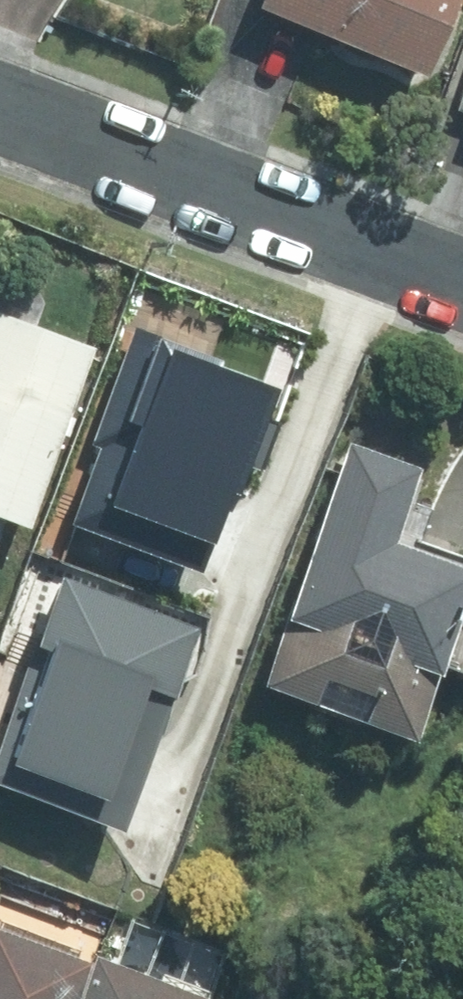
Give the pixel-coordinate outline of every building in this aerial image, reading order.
[(438,0),(250,0),(242,25),(409,84),(438,0)] [(16,547),(92,352),(0,315),(0,541),(16,547)] [(129,328),(64,511),(194,557),(259,374),(129,328)] [(431,672),(462,685),(462,580),(419,562),(380,547),(412,467),(340,438),(243,681),(402,745),(431,672)] [(0,728),(0,774),(116,819),(193,624),(61,572),(0,728)] [(0,926),(0,998),(185,998),(0,926)]
